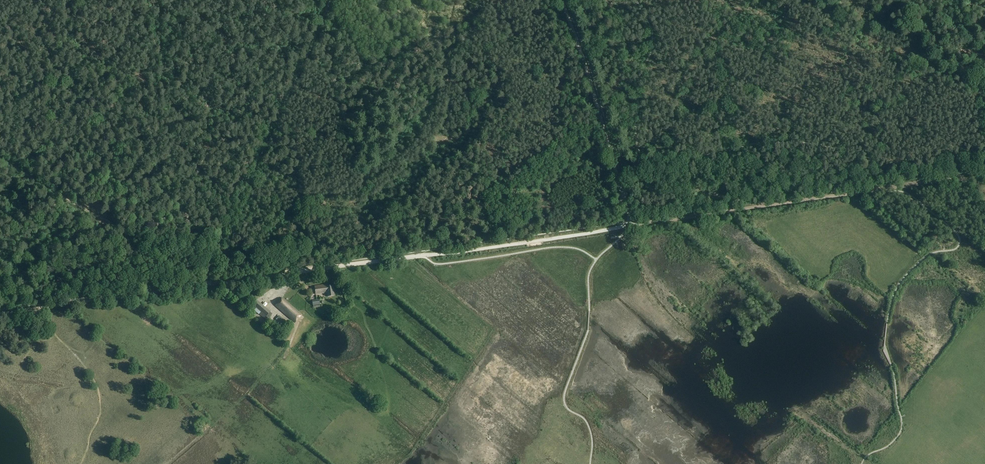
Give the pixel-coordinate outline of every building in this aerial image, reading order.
[(326,285),(315,287),(316,294),(327,292),(328,297),(334,296),(333,286),(326,287),(326,285)] [(276,306),(295,323),(302,315),(288,303),(283,298),(276,306)] [(252,308),(264,318),(270,312),(258,301),(252,308)] [(344,311),(339,315),(343,320),(348,315),(344,311)] [(282,318),(279,321),(277,318),(273,322),(278,327),(285,321),(282,318)]
